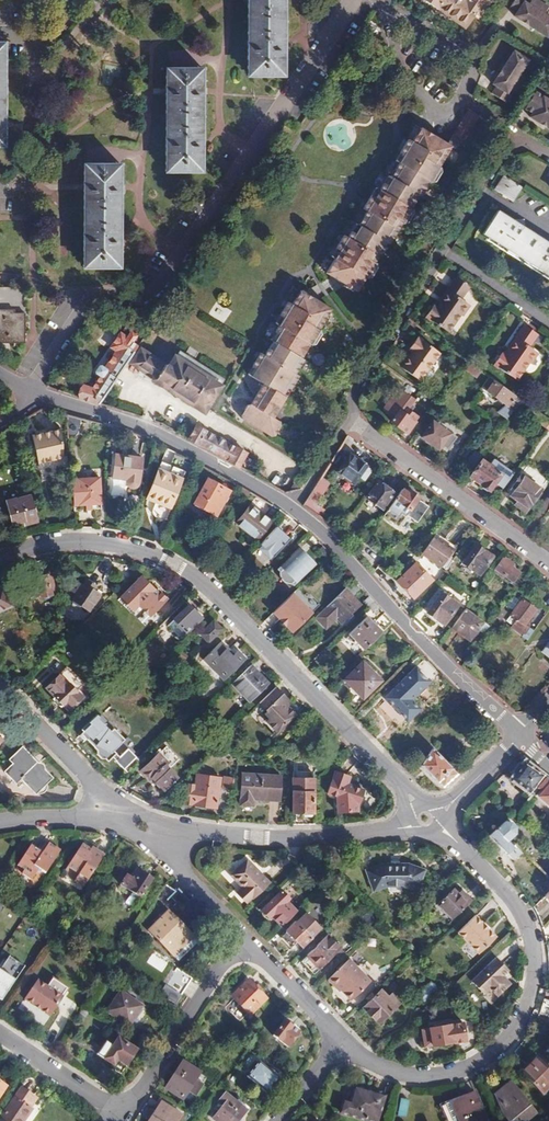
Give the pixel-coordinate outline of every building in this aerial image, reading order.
[(283,0),(248,0),(248,14),(251,13),(251,35),(247,35),(248,62),(251,61),(251,74),(283,74),(283,0)] [(465,28),(484,0),(423,0),(465,28)] [(509,9),(516,13),(515,16),(548,37),(548,36),(548,17),(544,14),(548,6),(538,0),(531,0),(531,1),(530,0),(515,0),(509,9)] [(529,60),(514,51),(493,84),(496,86),(492,93),(507,103),(515,91),(518,94),(528,78),(521,73),(529,60)] [(200,173),(200,69),(170,69),(170,83),(165,83),(165,110),(169,110),(169,134),(165,134),(165,161),(169,161),(169,173),(200,173)] [(548,129),(548,100),(536,92),(525,109),(533,113),(531,117),(548,129)] [(466,126),(474,131),(483,118),(472,111),(464,124),(466,126)] [(436,136),(424,129),(415,143),(412,141),(399,162),(402,164),(393,178),(390,176),(382,190),(378,188),(365,209),(368,212),(359,226),(355,225),(347,239),(343,237),(330,257),(334,259),(326,272),(345,285),(344,287),(352,291),(353,289),(357,292),(366,277),(368,279),(373,277),(378,268),(377,264),(375,263),(388,243),(391,244),(404,223),(406,224),(410,222),(415,214),(414,210),(413,209),(421,195),(424,196),(433,182),(439,182),(444,173),(442,168),(454,148),(459,151),(465,142),(467,143),(474,131),(466,126),(458,137),(456,136),(450,146),(436,136)] [(119,271),(119,166),(86,167),(85,180),(81,180),(81,206),(85,207),(85,231),(81,230),(81,258),(85,258),(85,271),(119,271)] [(521,188),(504,178),(496,190),(513,201),(521,188)] [(497,212),(483,234),(548,277),(548,245),(524,229),(523,220),(518,222),(516,221),(515,223),(497,212)] [(473,288),(460,278),(451,290),(453,291),(441,307),(437,303),(428,316),(452,333),(464,316),(466,318),(474,307),(465,300),(473,288)] [(16,340),(17,336),(24,336),(24,288),(0,288),(0,340),(16,340)] [(332,308),(301,290),(293,303),(288,300),(274,323),(278,325),(269,339),(272,341),(264,354),(261,352),(248,374),(265,384),(252,405),(248,405),(243,415),(245,419),(273,436),(277,435),(283,426),(282,422),(275,417),(300,375),(297,373),(305,360),(302,358),(311,343),(312,344),(316,343),(322,334),(321,330),(319,329),(332,308)] [(542,338),(528,328),(519,340),(520,341),(509,356),(505,354),(497,366),(520,383),(532,366),(534,367),(542,356),(533,350),(542,338)] [(84,387),(78,397),(87,400),(101,404),(140,345),(137,343),(142,337),(133,332),(129,338),(122,334),(113,348),(119,353),(108,369),(105,367),(102,367),(97,375),(97,377),(101,379),(94,390),(84,387)] [(442,353),(419,337),(411,349),(415,353),(404,369),(423,381),(442,353)] [(222,381),(174,349),(164,365),(143,352),(134,364),(163,383),(162,386),(168,390),(169,388),(203,409),(222,381)] [(471,364),(469,362),(464,369),(477,378),(482,372),(471,364)] [(490,378),(482,388),(488,392),(496,382),(490,378)] [(507,408),(515,414),(523,402),(496,382),(488,392),(508,406),(507,408)] [(403,415),(406,411),(413,402),(400,392),(386,410),(397,418),(392,424),(407,434),(415,423),(414,422),(403,415)] [(547,429),(548,426),(548,421),(534,410),(529,416),(547,429)] [(417,418),(406,411),(403,415),(414,422),(417,418)] [(82,417),(71,414),(72,431),(83,431),(82,417)] [(455,438),(433,423),(422,438),(439,450),(441,448),(445,452),(455,438)] [(238,466),(239,466),(247,452),(197,425),(189,439),(214,453),(238,466)] [(64,427),(39,428),(40,457),(65,456),(64,427)] [(367,467),(351,454),(338,470),(354,483),(367,467)] [(142,459),(117,455),(113,479),(127,482),(128,485),(129,487),(132,488),(134,487),(136,486),(138,486),(138,484),(142,459)] [(500,475),(481,462),(470,477),(481,485),(481,487),(488,493),(500,475)] [(303,487),(313,469),(307,466),(300,477),(298,476),(294,482),(296,483),(292,490),(303,487)] [(524,476),(543,491),(548,483),(548,480),(531,466),(524,476)] [(185,482),(161,470),(158,477),(181,488),(185,482)] [(73,477),(73,502),(101,502),(100,476),(88,476),(73,477)] [(329,482),(321,476),(310,494),(318,499),(329,482)] [(543,491),(524,476),(512,493),(513,494),(511,496),(518,502),(516,505),(527,513),(543,491)] [(181,488),(158,477),(148,496),(170,508),(181,488)] [(229,489),(208,478),(197,498),(217,510),(229,489)] [(395,492),(381,482),(368,500),(382,510),(395,492)] [(396,499),(404,505),(410,509),(408,512),(418,520),(431,503),(420,495),(421,493),(410,485),(407,488),(405,487),(396,499)] [(249,490),(241,486),(234,496),(242,501),(249,490)] [(35,522),(30,497),(20,499),(20,497),(7,500),(11,523),(21,522),(22,524),(35,522)] [(548,509),(548,501),(545,499),(535,517),(542,521),(548,509)] [(269,520),(251,504),(237,519),(255,536),(269,520)] [(540,529),(548,536),(548,518),(540,529)] [(274,525),(258,544),(272,556),(289,538),(280,530),(283,526),(278,521),(274,525)] [(431,538),(428,543),(434,547),(438,543),(431,538)] [(420,554),(445,572),(448,567),(443,563),(451,553),(438,543),(434,547),(428,543),(420,554)] [(314,561),(299,545),(284,560),(300,576),(314,561)] [(330,555),(321,545),(315,551),(325,560),(330,555)] [(483,554),(485,551),(475,545),(473,547),(483,554)] [(493,557),(485,551),(483,554),(473,547),(463,562),(481,574),(493,557)] [(330,555),(325,560),(318,567),(325,575),(338,563),(330,555)] [(514,563),(504,556),(494,569),(502,574),(512,582),(519,573),(511,568),(514,563)] [(432,583),(415,566),(398,582),(414,599),(432,583)] [(380,568),(373,574),(377,579),(384,572),(380,568)] [(510,585),(512,582),(502,574),(499,577),(510,585)] [(49,595),(47,575),(36,576),(36,578),(19,581),(21,597),(26,596),(26,597),(39,595),(39,596),(40,598),(42,599),(47,598),(49,597),(49,594),(49,595)] [(149,618),(150,616),(156,610),(167,598),(160,591),(158,592),(141,576),(120,598),(124,602),(122,605),(125,608),(128,606),(133,610),(137,607),(149,618)] [(89,608),(100,592),(94,587),(97,583),(87,577),(82,583),(76,580),(71,587),(77,591),(72,597),(89,608)] [(353,579),(316,616),(326,627),(337,617),(340,621),(359,604),(352,596),(361,587),(353,579)] [(1,585),(0,585),(0,610),(11,605),(1,585)] [(460,606),(440,592),(426,612),(445,626),(460,606)] [(289,596),(275,609),(294,629),(314,610),(308,604),(302,609),(289,596)] [(522,635),(527,627),(525,625),(536,610),(522,599),(506,621),(511,625),(510,626),(522,635)] [(195,612),(187,604),(172,619),(185,632),(199,618),(195,613),(195,612)] [(150,616),(160,625),(166,619),(156,610),(150,616)] [(482,621),(467,610),(455,628),(470,638),(482,621)] [(349,633),(364,648),(393,621),(384,611),(373,621),(367,615),(349,633)] [(219,628),(212,621),(200,632),(207,640),(219,628)] [(522,635),(528,639),(533,631),(527,627),(522,635)] [(221,637),(207,652),(205,654),(227,676),(247,655),(238,647),(235,651),(221,637)] [(544,640),(537,649),(548,658),(548,643),(544,640)] [(470,646),(466,643),(459,654),(463,657),(470,646)] [(88,680),(68,660),(49,679),(58,688),(52,695),(64,707),(68,703),(74,709),(85,698),(77,691),(88,680)] [(361,662),(344,679),(361,697),(379,681),(361,662)] [(267,684),(249,665),(230,683),(248,702),(267,684)] [(477,666),(471,672),(490,690),(491,690),(497,684),(477,666)] [(428,682),(413,667),(379,700),(403,724),(419,709),(410,700),(428,682)] [(339,683),(352,696),(357,701),(361,697),(344,679),(339,683)] [(275,682),(258,700),(271,714),(266,719),(277,730),(296,711),(285,701),(290,696),(275,682)] [(357,701),(352,696),(349,700),(355,707),(359,703),(357,701)] [(124,739),(100,713),(98,715),(96,713),(81,728),(83,730),(80,732),(98,750),(97,753),(101,757),(104,757),(108,760),(116,752),(114,749),(124,739)] [(34,757),(22,745),(12,755),(16,759),(5,769),(16,780),(21,775),(35,790),(38,792),(42,792),(45,790),(48,787),(48,782),(48,780),(45,777),(49,772),(43,766),(43,764),(41,761),(38,761),(36,763),(32,759),(34,757)] [(165,766),(168,769),(178,760),(165,747),(161,751),(159,750),(157,753),(158,754),(167,763),(165,766)] [(441,785),(454,773),(431,748),(421,764),(441,785)] [(138,763),(126,751),(116,761),(127,773),(138,763)] [(176,776),(168,769),(165,766),(167,763),(158,754),(143,768),(144,773),(149,778),(153,778),(157,782),(156,785),(158,787),(162,787),(163,788),(176,776)] [(543,776),(526,763),(512,779),(529,792),(543,776)] [(348,776),(333,771),(326,795),(357,805),(362,790),(345,784),(348,776)] [(279,799),(281,775),(242,772),(239,803),(252,804),(253,797),(279,799)] [(290,773),(290,790),(291,811),(312,811),(311,791),(311,773),(290,773)] [(195,786),(185,785),(182,803),(215,808),(218,789),(220,778),(197,775),(195,786)] [(546,778),(538,788),(543,792),(539,797),(548,806),(548,780),(546,778)] [(495,828),(487,836),(512,862),(520,854),(513,848),(507,841),(513,834),(514,835),(515,828),(513,825),(510,822),(503,824),(503,825),(498,830),(495,828)] [(520,841),(519,840),(514,835),(513,834),(507,841),(513,848),(520,841)] [(33,839),(29,845),(38,851),(42,845),(33,839)] [(526,841),(519,840),(520,841),(513,848),(520,854),(548,884),(548,864),(526,841)] [(94,852),(82,843),(67,865),(80,873),(75,880),(82,885),(103,854),(96,849),(94,852)] [(59,852),(48,844),(41,854),(29,847),(16,866),(22,871),(20,874),(30,881),(37,871),(44,875),(59,852)] [(268,882),(246,859),(229,875),(240,885),(234,891),(245,902),(250,897),(252,898),(268,882)] [(382,864),(366,870),(375,890),(387,886),(404,887),(416,891),(424,871),(407,865),(382,864)] [(126,877),(119,886),(139,899),(152,879),(138,870),(131,880),(126,877)] [(172,894),(164,885),(154,900),(161,905),(172,894)] [(456,893),(451,888),(435,903),(450,919),(469,901),(459,890),(456,893)] [(289,899),(281,890),(261,910),(269,918),(271,915),(280,924),(294,911),(286,901),(289,899)] [(279,938),(285,944),(289,941),(293,945),(297,941),(302,946),(322,926),(306,909),(286,929),(287,930),(279,938)] [(196,943),(167,914),(148,933),(176,962),(196,943)] [(494,938),(473,916),(456,933),(477,954),(494,938)] [(331,956),(318,943),(300,961),(313,973),(331,956)] [(507,971),(495,959),(470,983),(482,996),(488,990),(496,998),(508,985),(501,977),(507,971)] [(330,984),(338,992),(339,991),(343,994),(349,1000),(369,982),(362,975),(362,972),(360,970),(357,970),(351,963),(330,984)] [(0,971),(0,998),(1,999),(14,980),(0,971)] [(191,981),(176,971),(160,995),(175,1004),(191,981)] [(52,979),(47,987),(61,996),(67,989),(52,979)] [(37,980),(24,999),(49,1017),(63,997),(61,996),(47,987),(37,980)] [(265,999),(247,981),(231,997),(249,1014),(265,999)] [(435,990),(429,983),(415,996),(422,1003),(435,990)] [(387,996),(380,989),(362,1006),(378,1022),(399,1002),(390,993),(387,996)] [(129,1027),(134,1019),(142,1007),(119,992),(106,1012),(129,1027)] [(138,1022),(134,1019),(129,1027),(133,1030),(138,1022)] [(297,1031),(282,1021),(271,1036),(286,1046),(297,1031)] [(448,1040),(443,1025),(426,1031),(431,1046),(448,1040)] [(113,1046),(105,1040),(95,1054),(114,1066),(115,1063),(124,1069),(136,1051),(118,1039),(113,1046)] [(534,1060),(520,1074),(542,1095),(548,1088),(548,1075),(534,1060)] [(276,1078),(257,1062),(245,1077),(264,1093),(276,1078)] [(207,1078),(184,1064),(168,1088),(191,1104),(207,1078)] [(510,1082),(493,1096),(505,1112),(501,1116),(505,1120),(524,1120),(534,1113),(510,1082)] [(20,1088),(0,1118),(0,1120),(22,1120),(30,1109),(28,1107),(34,1098),(20,1088)] [(382,1096),(354,1088),(349,1103),(343,1101),(339,1113),(367,1120),(375,1120),(382,1096)] [(473,1090),(438,1106),(444,1120),(455,1116),(457,1120),(486,1120),(473,1090)] [(229,1097),(218,1111),(222,1115),(218,1120),(244,1120),(250,1114),(229,1097)] [(162,1103),(150,1120),(180,1120),(183,1117),(162,1103)] [(198,1117),(205,1107),(200,1103),(192,1114),(198,1117)]
